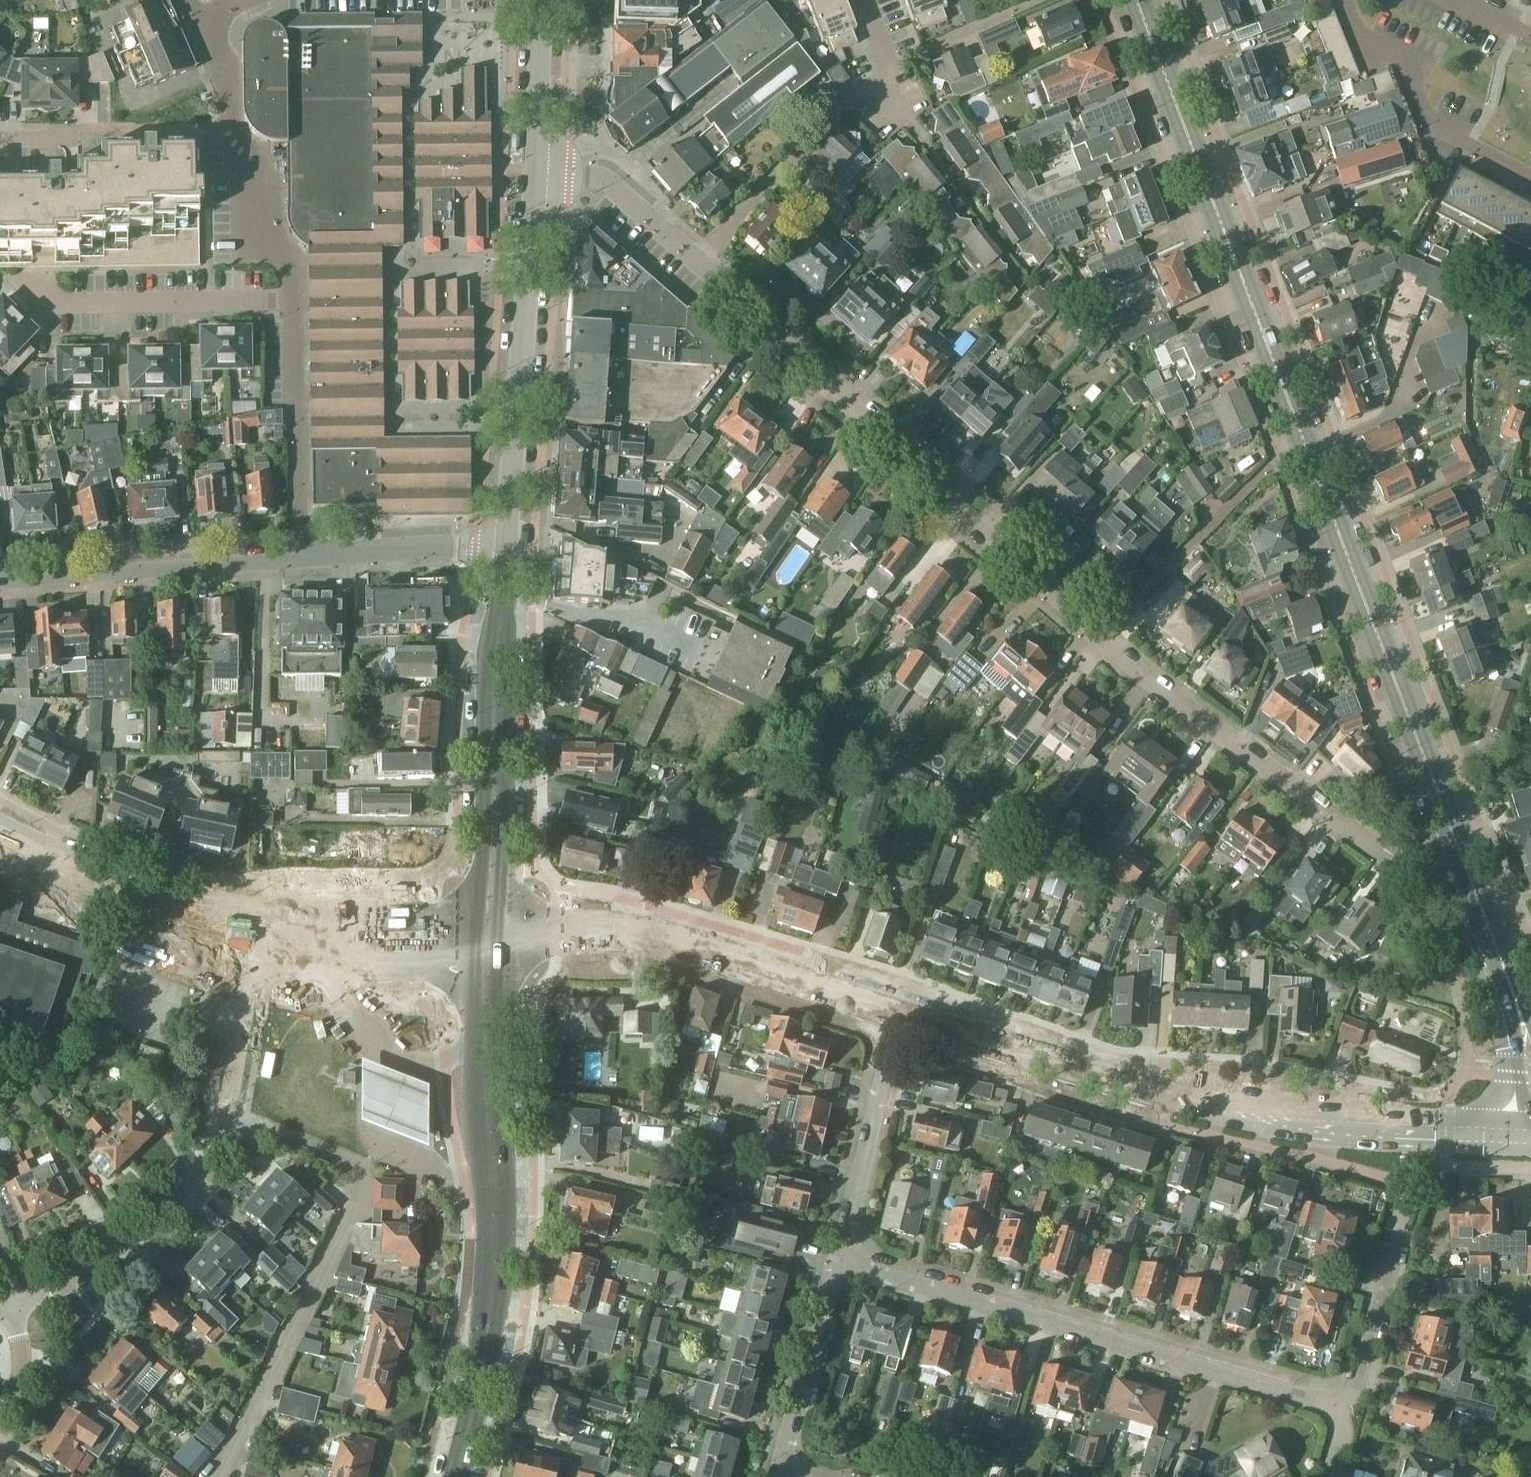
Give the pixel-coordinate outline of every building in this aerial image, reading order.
[(687,18),(699,10),(701,8),(701,0),(617,0),(617,14),(618,14),(618,13),(623,13),(623,27),(673,28),(686,20),(688,19),(687,18)] [(810,10),(836,0),(806,0),(810,10)] [(845,0),(836,0),(810,10),(816,26),(850,13),(845,0)] [(944,0),(919,0),(906,5),(912,21),(916,20),(920,30),(947,20),(943,10),(947,8),(944,0)] [(1204,16),(1246,0),(1198,0),(1204,16)] [(1262,33),(1310,15),(1304,0),(1303,0),(1256,18),(1262,33)] [(1329,0),(1316,0),(1308,4),(1311,12),(1312,14),(1331,6),(1329,0)] [(640,94),(613,114),(614,116),(609,119),(614,126),(614,131),(623,143),(629,143),(634,150),(680,113),(678,111),(731,68),(745,86),(771,65),(797,45),(790,36),(763,1),(671,73),(671,71),(663,78),(640,94)] [(1248,1),(1204,17),(1213,41),(1257,25),(1248,1)] [(119,60),(183,34),(181,29),(179,30),(161,3),(141,11),(138,4),(124,10),(129,21),(112,29),(119,46),(114,48),(119,60)] [(1034,21),(1046,49),(1083,33),(1071,5),(1034,21)] [(1335,16),(1331,6),(1312,14),(1315,22),(1316,24),(1335,16)] [(857,30),(850,13),(816,26),(822,43),(826,41),(831,53),(857,43),(853,31),(857,30)] [(1339,26),(1335,16),(1316,24),(1319,32),(1320,34),(1339,26)] [(1014,18),(977,34),(984,49),(1020,33),(1014,18)] [(673,28),(623,27),(618,27),(618,26),(617,26),(616,28),(614,29),(614,52),(671,52),(671,42),(692,29),(686,20),(673,28)] [(397,46),(421,45),(421,21),(395,21),(395,22),(375,22),(281,23),(278,27),(277,27),(277,26),(276,26),(275,25),(274,25),(273,25),(272,24),(271,24),(270,24),(269,24),(268,23),(267,23),(266,23),(265,23),(264,23),(263,24),(262,24),(261,24),(260,24),(259,24),(258,25),(257,25),(256,26),(255,26),(254,27),(253,28),(252,28),(251,29),(250,30),(250,31),(249,31),(249,32),(248,32),(248,33),(248,34),(247,34),(247,35),(247,36),(246,36),(246,37),(246,38),(245,38),(245,39),(245,40),(245,41),(245,42),(245,43),(244,44),(244,45),(245,64),(245,110),(245,111),(245,112),(245,113),(246,114),(246,116),(246,117),(246,118),(247,119),(247,120),(247,122),(248,123),(248,124),(249,125),(249,126),(250,127),(251,128),(251,129),(252,130),(253,131),(253,132),(254,133),(255,134),(256,135),(257,136),(258,136),(259,137),(260,138),(261,139),(262,139),(263,140),(264,140),(265,141),(266,142),(267,142),(268,142),(269,143),(271,143),(272,143),(273,144),(274,144),(275,144),(277,144),(278,144),(279,144),(280,144),(288,144),(288,209),(288,211),(289,213),(289,215),(289,217),(289,219),(290,221),(290,223),(291,224),(291,226),(292,228),(292,230),(293,232),(294,233),(294,234),(295,235),(295,236),(296,237),(297,238),(298,239),(298,240),(299,241),(300,241),(301,242),(301,243),(302,243),(303,244),(304,245),(305,246),(306,246),(307,247),(308,247),(309,248),(310,248),(310,247),(378,247),(377,214),(377,181),(377,136),(376,94),(376,68),(397,68),(397,46)] [(1287,26),(1263,35),(1267,47),(1291,38),(1287,26)] [(1343,36),(1339,26),(1320,34),(1323,42),(1324,44),(1343,36)] [(692,29),(671,42),(671,52),(614,52),(614,54),(614,69),(614,108),(610,108),(610,112),(612,112),(613,114),(640,94),(663,78),(671,71),(672,64),(701,43),(692,29)] [(806,30),(790,36),(797,45),(807,59),(816,55),(811,44),(806,30)] [(197,67),(183,34),(119,60),(125,73),(130,71),(137,88),(154,80),(156,85),(197,67)] [(1347,46),(1343,36),(1324,44),(1327,52),(1328,54),(1347,46)] [(397,68),(408,68),(421,68),(421,45),(397,46),(397,68)] [(820,75),(807,59),(797,45),(771,65),(745,86),(746,86),(707,118),(711,123),(708,133),(698,141),(695,137),(680,150),(681,151),(658,171),(669,185),(667,187),(674,195),(793,97),(820,75)] [(1351,56),(1347,46),(1328,54),(1331,62),(1332,64),(1351,56)] [(0,47),(0,81),(4,85),(14,61),(0,47)] [(1036,72),(1037,73),(1030,76),(1047,121),(1070,112),(1065,98),(1114,79),(1103,47),(1081,55),(1080,53),(1070,58),(1036,72)] [(950,80),(957,96),(954,98),(955,99),(957,97),(958,99),(998,82),(986,55),(971,61),(966,49),(933,63),(936,71),(935,74),(933,78),(946,82),(950,80)] [(111,83),(116,81),(103,53),(88,59),(92,84),(111,83)] [(111,54),(105,57),(114,77),(120,74),(111,54)] [(1232,90),(1261,79),(1251,54),(1223,64),(1232,90)] [(1355,66),(1351,56),(1332,64),(1335,72),(1336,74),(1355,66)] [(75,84),(92,84),(88,59),(50,60),(51,113),(51,112),(55,112),(58,111),(61,110),(63,107),(75,107),(75,84)] [(14,61),(4,85),(14,85),(26,85),(26,108),(38,107),(41,110),(44,111),(47,112),(50,112),(50,113),(51,113),(50,60),(14,61)] [(836,89),(849,81),(840,65),(826,74),(836,89)] [(1359,76),(1355,66),(1336,74),(1339,82),(1340,84),(1359,76)] [(408,68),(397,68),(376,68),(376,94),(398,94),(398,90),(408,89),(408,68)] [(462,114),(486,114),(486,69),(462,69),(462,92),(462,114)] [(1367,78),(1372,91),(1376,108),(1344,118),(1345,122),(1325,129),(1333,160),(1363,150),(1362,147),(1409,131),(1409,130),(1395,90),(1394,90),(1387,70),(1367,78)] [(1261,79),(1232,90),(1236,100),(1232,102),(1236,113),(1240,112),(1241,115),(1270,105),(1261,79)] [(1354,96),(1350,80),(1345,82),(1339,84),(1345,99),(1354,96)] [(0,97),(0,98),(14,98),(14,85),(4,85),(0,97)] [(419,136),(487,136),(487,134),(486,134),(486,126),(486,114),(462,114),(462,92),(441,92),(441,103),(419,104),(419,135),(419,136)] [(377,136),(398,136),(398,94),(376,94),(377,136)] [(1271,108),(1276,121),(1311,108),(1311,107),(1307,95),(1282,104),(1271,108)] [(808,127),(814,122),(793,98),(782,108),(792,120),(798,115),(808,127)] [(1071,150),(1129,126),(1134,124),(1124,99),(1075,118),(1076,121),(1062,126),(1071,150)] [(932,115),(934,113),(939,121),(937,132),(934,132),(934,133),(938,134),(942,140),(940,142),(947,152),(950,157),(975,140),(971,134),(948,102),(931,114),(932,115)] [(1039,140),(1059,132),(1053,119),(997,143),(1000,150),(1018,142),(1024,155),(1042,147),(1039,140)] [(975,140),(980,147),(985,145),(985,146),(1005,138),(998,120),(978,129),(979,131),(971,134),(975,140)] [(1129,126),(1071,150),(1072,150),(1080,170),(1097,164),(1098,167),(1138,151),(1129,126)] [(843,199),(850,193),(855,188),(849,182),(867,163),(849,146),(848,134),(851,134),(851,133),(849,133),(842,127),(818,153),(831,165),(820,177),(827,184),(843,198),(843,199)] [(1290,157),(1282,135),(1236,152),(1237,155),(1237,159),(1243,175),(1290,157)] [(377,181),(387,181),(398,181),(398,136),(377,136),(377,181)] [(487,158),(487,136),(419,136),(420,159),(442,159),(487,158)] [(897,141),(897,140),(894,143),(886,149),(880,153),(885,159),(909,190),(933,171),(929,167),(921,157),(919,159),(914,152),(914,149),(913,149),(912,152),(901,150),(895,143),(897,141)] [(980,147),(975,140),(950,157),(961,173),(964,171),(968,176),(967,180),(969,180),(969,177),(981,179),(986,187),(984,188),(983,188),(984,189),(1001,177),(980,147)] [(201,265),(200,145),(161,145),(161,161),(157,161),(157,143),(146,143),(146,162),(141,162),(141,146),(103,146),(103,162),(78,162),(78,178),(66,179),(66,190),(62,190),(61,171),(50,171),(51,190),(46,190),(46,179),(0,180),(0,268),(201,265)] [(1343,185),(1408,167),(1402,144),(1388,148),(1387,145),(1336,159),(1343,185)] [(885,159),(881,155),(875,160),(879,164),(885,159)] [(1253,197),(1272,190),(1274,193),(1284,189),(1283,186),(1299,180),(1290,157),(1243,175),(1249,191),(1252,194),(1253,197)] [(487,158),(442,159),(442,202),(466,201),(465,181),(488,181),(487,158)] [(442,202),(442,159),(420,159),(420,202),(442,202)] [(902,182),(886,163),(868,180),(885,198),(902,182)] [(688,201),(706,219),(728,196),(716,184),(728,172),(719,164),(696,188),(699,190),(688,201)] [(1019,180),(1032,175),(1029,167),(1015,173),(1016,175),(1019,180)] [(1478,179),(1460,169),(1436,214),(1455,224),(1478,179)] [(954,212),(953,212),(951,214),(945,207),(947,195),(950,195),(950,194),(946,193),(942,188),(945,186),(936,175),(933,171),(909,190),(937,226),(954,212)] [(1076,173),(1038,188),(1028,192),(1037,204),(1082,186),(1081,186),(1076,173)] [(1108,189),(1113,202),(1105,205),(1110,217),(1112,217),(1155,199),(1146,174),(1108,189)] [(1005,183),(1024,209),(1037,204),(1028,192),(1019,180),(1016,175),(1005,183)] [(984,189),(987,188),(992,195),(990,207),(987,206),(986,207),(990,208),(995,215),(992,217),(999,227),(1002,231),(1027,215),(1024,209),(1005,183),(1001,177),(984,189)] [(1496,189),(1478,179),(1455,224),(1472,233),(1496,189)] [(398,181),(387,181),(377,181),(377,214),(398,214),(398,181)] [(843,198),(827,184),(812,201),(826,214),(843,198)] [(1082,186),(1037,204),(1024,209),(1027,215),(1047,243),(1083,228),(1075,209),(1088,204),(1082,186)] [(1514,198),(1496,189),(1472,233),(1490,242),(1514,198)] [(1336,219),(1326,192),(1277,210),(1287,237),(1336,219)] [(843,198),(826,214),(827,215),(835,225),(859,203),(850,193),(843,199),(843,198)] [(1514,198),(1490,242),(1508,252),(1530,208),(1530,207),(1514,198)] [(1165,224),(1155,199),(1112,217),(1123,245),(1140,238),(1138,234),(1165,224)] [(442,202),(420,202),(421,235),(489,235),(488,201),(466,201),(442,202)] [(773,205),(747,235),(766,252),(800,214),(790,206),(784,214),(773,205)] [(1508,252),(1525,261),(1530,251),(1530,208),(1508,252)] [(978,228),(975,230),(970,224),(971,220),(969,220),(969,223),(957,222),(952,215),(954,213),(954,212),(937,226),(966,261),(989,242),(986,238),(978,228)] [(1368,212),(1361,223),(1373,230),(1379,219),(1368,212)] [(398,247),(398,214),(377,214),(378,247),(398,247)] [(1038,265),(1038,266),(1039,267),(1053,250),(1047,243),(1027,215),(1002,231),(1006,236),(1014,247),(1016,245),(1020,251),(1020,254),(1021,255),(1021,252),(1033,254),(1040,263),(1038,265)] [(636,293),(650,278),(623,253),(587,222),(579,225),(574,291),(636,293)] [(863,250),(872,258),(888,242),(895,235),(886,226),(879,233),(863,250)] [(1317,253),(1282,272),(1295,294),(1329,275),(1337,271),(1336,269),(1338,268),(1339,264),(1334,256),(1331,256),(1330,257),(1329,255),(1350,246),(1349,243),(1344,230),(1312,241),(1317,253)] [(804,283),(830,255),(831,256),(840,246),(839,245),(823,231),(815,241),(813,240),(788,269),(804,283)] [(844,241),(843,240),(839,245),(840,246),(831,256),(830,255),(804,283),(822,299),(848,269),(856,260),(860,255),(845,242),(844,241)] [(898,251),(888,242),(872,258),(881,267),(898,251)] [(966,261),(1003,308),(1017,292),(1016,291),(1014,293),(1002,278),(1003,266),(1006,266),(1006,265),(1003,265),(999,260),(1001,257),(992,246),(989,242),(966,261)] [(1137,243),(1100,260),(1087,266),(1092,278),(1106,271),(1108,275),(1144,259),(1137,243)] [(1441,249),(1434,246),(1429,257),(1436,260),(1441,249)] [(378,275),(378,247),(310,247),(310,248),(310,276),(378,275)] [(1443,264),(1449,253),(1441,249),(1436,260),(1443,264)] [(1383,269),(1395,263),(1391,252),(1347,269),(1353,285),(1384,273),(1383,269)] [(1154,293),(1190,277),(1179,253),(1166,259),(1166,258),(1161,260),(1162,261),(1150,267),(1160,290),(1154,293)] [(1435,268),(1423,264),(1422,263),(1417,277),(1414,284),(1427,289),(1435,268)] [(1470,263),(1465,274),(1472,277),(1478,266),(1470,263)] [(1472,277),(1480,281),(1485,270),(1478,266),(1472,277)] [(1438,268),(1425,295),(1457,311),(1470,283),(1438,268)] [(878,295),(890,283),(883,276),(878,276),(877,278),(870,271),(861,281),(847,296),(847,295),(834,310),(851,325),(878,295)] [(1384,273),(1353,285),(1358,297),(1389,286),(1384,273)] [(332,319),(378,318),(378,275),(310,276),(310,297),(332,297),(332,319)] [(925,276),(915,289),(910,295),(919,302),(924,296),(934,283),(925,276)] [(1154,293),(1161,309),(1142,318),(1142,317),(1110,332),(1119,345),(1143,334),(1169,321),(1165,313),(1199,297),(1190,277),(1154,293)] [(636,293),(574,291),(572,323),(685,331),(687,310),(671,297),(650,278),(636,293)] [(1501,291),(1509,294),(1514,283),(1507,280),(1501,291)] [(897,289),(890,283),(878,295),(851,325),(868,340),(894,311),(903,301),(896,295),(897,293),(897,289)] [(1509,294),(1516,297),(1521,287),(1514,283),(1509,294)] [(1102,312),(1112,305),(1099,285),(1089,292),(1102,312)] [(425,333),(425,287),(402,287),(402,333),(425,333)] [(469,287),(425,287),(425,333),(470,332),(469,287)] [(332,319),(332,297),(310,297),(310,319),(310,341),(379,340),(378,318),(332,319)] [(23,312),(20,309),(17,307),(13,306),(10,305),(3,298),(0,302),(0,337),(23,312)] [(1356,331),(1346,305),(1312,318),(1322,344),(1356,331)] [(1482,325),(1529,346),(1530,342),(1530,313),(1520,308),(1516,318),(1491,306),(1482,325)] [(894,344),(886,353),(888,355),(887,356),(897,364),(896,365),(904,372),(906,373),(937,336),(931,331),(940,320),(927,309),(922,314),(914,307),(899,324),(908,331),(896,345),(894,344)] [(685,331),(572,323),(570,357),(684,365),(683,367),(697,367),(730,369),(740,356),(698,319),(687,310),(685,331)] [(1104,318),(1110,330),(1124,324),(1118,311),(1104,318)] [(0,337),(0,367),(10,378),(30,357),(21,349),(38,332),(31,325),(30,322),(28,319),(26,316),(23,312),(0,337)] [(1176,336),(1169,321),(1143,334),(1150,348),(1176,336)] [(227,369),(227,326),(222,326),(218,327),(215,328),(212,330),(203,330),(203,354),(191,354),(191,373),(191,382),(212,382),(212,369),(227,369)] [(227,326),(227,369),(242,369),(242,381),(264,381),(263,353),(251,353),(251,329),(241,329),(238,328),(235,327),(232,326),(227,326)] [(1176,362),(1216,345),(1208,326),(1178,338),(1179,339),(1164,346),(1172,365),(1177,363),(1176,362)] [(1454,369),(1466,364),(1467,328),(1420,345),(1415,358),(1425,381),(1446,372),(1454,369)] [(974,329),(969,335),(965,332),(952,349),(962,357),(980,334),(974,329)] [(403,355),(425,355),(447,354),(470,354),(470,332),(425,333),(402,333),(403,355)] [(953,370),(964,380),(996,343),(985,333),(953,370)] [(937,336),(906,373),(912,379),(914,376),(915,378),(911,383),(920,391),(925,386),(928,389),(948,364),(946,362),(935,352),(945,340),(939,334),(937,336)] [(1103,346),(1094,338),(1086,348),(1095,356),(1103,346)] [(379,362),(379,340),(310,341),(311,362),(379,362)] [(1343,349),(1348,362),(1329,369),(1338,392),(1368,381),(1364,369),(1362,366),(1364,365),(1356,343),(1343,349)] [(1224,362),(1216,345),(1176,362),(1177,363),(1180,371),(1177,372),(1181,382),(1182,381),(1196,375),(1224,362)] [(131,374),(119,374),(120,402),(138,402),(138,389),(153,389),(153,397),(156,397),(155,346),(154,346),(150,346),(147,347),(143,348),(140,350),(131,350),(131,374)] [(160,346),(155,346),(156,397),(168,396),(168,401),(190,401),(190,382),(191,382),(191,373),(179,373),(179,349),(170,349),(167,348),(163,347),(160,346)] [(83,390),(83,347),(82,347),(78,347),(75,348),(71,349),(68,351),(59,351),(59,375),(47,375),(48,403),(65,403),(64,398),(79,398),(79,390),(83,390)] [(88,347),(83,347),(83,390),(94,390),(94,402),(120,402),(119,374),(107,374),(107,350),(98,350),(95,349),(91,348),(88,347)] [(447,376),(447,354),(425,355),(403,355),(403,376),(447,376)] [(470,397),(470,354),(447,354),(447,376),(448,398),(470,397)] [(570,357),(569,369),(567,390),(704,402),(730,369),(697,367),(683,367),(684,365),(570,357)] [(1368,381),(1338,392),(1348,420),(1369,412),(1361,387),(1387,378),(1380,359),(1364,365),(1362,366),(1364,369),(1368,381)] [(380,416),(379,383),(379,369),(379,362),(311,362),(311,369),(311,384),(345,383),(346,416),(380,416)] [(1459,382),(1454,369),(1446,372),(1425,381),(1430,395),(1432,394),(1446,389),(1459,382)] [(1155,402),(1182,390),(1177,380),(1163,386),(1157,372),(1144,377),(1155,402)] [(448,398),(447,376),(403,376),(403,399),(448,398)] [(1135,377),(1123,385),(1127,392),(1139,384),(1135,377)] [(962,421),(963,420),(972,409),(982,398),(961,380),(941,403),(962,421)] [(1241,390),(1239,391),(1235,381),(1220,390),(1224,398),(1188,413),(1195,431),(1221,420),(1222,423),(1250,411),(1241,390)] [(380,438),(380,416),(346,416),(345,383),(311,384),(312,416),(313,507),(400,507),(400,438),(380,438)] [(1012,439),(999,454),(1003,458),(1001,460),(1012,469),(1014,467),(1018,471),(1037,449),(1040,452),(1053,437),(1050,435),(1036,422),(1060,395),(1047,384),(1040,391),(1013,422),(1010,426),(1017,433),(1012,439)] [(1012,401),(1001,412),(1003,414),(1008,418),(1012,422),(1013,422),(1040,391),(1039,391),(1032,384),(1026,391),(1023,388),(1012,401)] [(1000,418),(1003,414),(1001,412),(1012,401),(993,385),(988,391),(982,398),(972,409),(963,420),(962,421),(969,428),(975,433),(982,439),(1000,418)] [(704,402),(567,390),(565,424),(620,429),(621,423),(650,425),(646,462),(676,464),(698,435),(685,436),(689,431),(688,429),(698,415),(695,414),(704,402)] [(1189,406),(1182,390),(1155,402),(1161,415),(1164,414),(1165,416),(1189,406)] [(1155,405),(1149,396),(1141,400),(1146,407),(1150,408),(1155,405)] [(759,416),(737,400),(717,426),(738,442),(733,448),(734,449),(759,416)] [(6,417),(6,423),(19,422),(18,406),(0,407),(0,418),(6,417)] [(33,416),(32,407),(20,409),(22,421),(30,420),(33,416)] [(1184,436),(1190,450),(1202,445),(1204,450),(1227,440),(1231,449),(1252,439),(1248,431),(1257,427),(1250,411),(1222,423),(1221,420),(1195,431),(1184,436)] [(258,414),(233,417),(236,446),(250,445),(248,427),(259,426),(258,414)] [(1058,443),(1070,454),(1087,435),(1081,430),(1090,419),(1084,414),(1058,443)] [(1513,431),(1527,431),(1527,415),(1514,415),(1513,431)] [(729,453),(747,466),(735,482),(732,487),(742,495),(746,490),(758,473),(773,453),(765,448),(778,431),(759,416),(734,449),(733,448),(729,453)] [(236,446),(233,417),(213,420),(214,435),(224,434),(225,447),(236,446)] [(1407,431),(1400,417),(1362,436),(1372,458),(1402,444),(1398,435),(1407,431)] [(85,429),(85,441),(101,440),(101,428),(85,429)] [(1160,438),(1166,443),(1172,442),(1178,436),(1168,428),(1160,438)] [(564,454),(643,462),(646,439),(607,435),(607,434),(562,429),(561,438),(565,439),(564,454)] [(698,435),(676,464),(678,464),(685,469),(688,466),(691,469),(714,440),(702,431),(699,435),(698,435)] [(1442,474),(1447,486),(1482,470),(1466,435),(1451,442),(1461,465),(1442,474)] [(118,437),(104,440),(109,470),(124,467),(118,437)] [(400,516),(446,516),(457,516),(457,514),(456,514),(456,491),(467,491),(467,438),(400,438),(400,507),(400,516)] [(82,494),(79,494),(81,506),(84,515),(86,527),(88,527),(91,530),(97,528),(99,525),(110,522),(106,507),(108,507),(104,490),(114,488),(109,470),(104,440),(90,443),(95,471),(92,472),(81,490),(82,493),(82,494)] [(1414,443),(1404,447),(1406,453),(1416,448),(1414,443)] [(766,482),(781,493),(754,530),(770,541),(792,510),(791,510),(797,502),(788,495),(794,487),(796,488),(805,475),(804,474),(812,462),(792,447),(766,482)] [(48,480),(61,479),(58,450),(45,451),(48,480)] [(1064,453),(1036,484),(1040,487),(1036,491),(1053,506),(1082,470),(1064,453)] [(564,454),(562,475),(641,483),(641,481),(642,478),(643,462),(564,454)] [(1082,470),(1053,506),(1068,519),(1072,515),(1075,519),(1093,499),(1083,490),(1092,480),(1089,478),(1099,467),(1103,462),(1095,455),(1082,470)] [(254,457),(256,478),(250,479),(253,512),(274,510),(269,464),(267,464),(266,456),(254,457)] [(1144,457),(1128,475),(1119,486),(1130,496),(1157,466),(1145,456),(1144,457)] [(151,461),(156,520),(181,518),(178,484),(167,485),(166,472),(170,472),(169,460),(151,461)] [(137,474),(138,487),(130,488),(132,522),(156,520),(151,461),(141,462),(142,474),(137,474)] [(1425,486),(1413,461),(1372,480),(1384,505),(1425,486)] [(1179,475),(1195,503),(1214,492),(1198,464),(1179,475)] [(1119,486),(1128,475),(1119,467),(1116,465),(1098,486),(1109,496),(1118,485),(1119,486)] [(210,470),(210,471),(196,473),(196,482),(198,482),(201,516),(230,513),(229,497),(231,497),(229,478),(228,478),(227,468),(210,470)] [(641,483),(562,475),(560,495),(644,503),(644,502),(643,502),(645,482),(641,482),(641,481),(641,483)] [(1232,476),(1215,493),(1224,501),(1241,484),(1232,476)] [(641,536),(616,532),(615,539),(661,544),(664,504),(652,503),(652,497),(671,502),(696,518),(665,577),(689,590),(693,579),(724,520),(706,507),(702,516),(699,514),(704,506),(676,488),(674,491),(672,490),(656,485),(657,478),(645,477),(645,479),(642,478),(641,481),(641,482),(645,482),(643,502),(644,502),(644,503),(641,536)] [(703,487),(691,479),(684,490),(696,498),(703,487)] [(792,510),(770,541),(770,542),(743,581),(754,589),(799,524),(824,542),(836,526),(830,521),(848,495),(827,480),(806,509),(807,509),(801,517),(792,510)] [(35,532),(56,530),(54,497),(53,497),(52,486),(32,487),(35,532)] [(35,532),(32,487),(11,488),(14,533),(35,532)] [(464,516),(467,516),(467,514),(467,491),(456,491),(456,514),(457,514),(457,516),(464,516)] [(1392,523),(1393,524),(1391,528),(1394,534),(1398,535),(1402,545),(1433,531),(1430,524),(1437,521),(1444,537),(1468,526),(1461,509),(1457,511),(1448,491),(1421,503),(1423,509),(1415,513),(1412,507),(1401,512),(1404,518),(1392,523)] [(644,503),(560,495),(558,516),(574,517),(574,519),(617,523),(616,532),(641,536),(644,503)] [(1092,532),(1113,551),(1148,510),(1140,503),(1134,509),(1131,506),(1128,509),(1120,502),(1111,512),(1110,511),(1092,532)] [(1172,518),(1154,503),(1148,510),(1113,551),(1131,567),(1150,546),(1149,545),(1172,518)] [(862,510),(841,539),(834,549),(846,558),(851,552),(858,557),(861,553),(862,553),(883,525),(862,510)] [(1267,569),(1266,576),(1267,579),(1235,592),(1242,607),(1288,588),(1283,573),(1284,564),(1300,559),(1297,550),(1287,521),(1250,534),(1257,555),(1267,552),(1272,564),(1269,566),(1267,569)] [(1446,539),(1451,554),(1474,546),(1472,541),(1490,534),(1485,522),(1466,529),(1466,531),(1446,539)] [(878,565),(877,567),(895,580),(896,579),(917,552),(914,550),(914,546),(910,543),(905,543),(899,538),(878,565)] [(619,564),(597,553),(585,553),(585,550),(566,541),(565,543),(559,543),(558,562),(564,563),(563,579),(557,578),(555,598),(561,598),(561,600),(611,604),(611,601),(614,602),(635,603),(635,598),(648,599),(654,587),(651,585),(640,585),(640,584),(639,584),(638,584),(638,583),(637,583),(637,582),(637,581),(637,580),(637,573),(619,564)] [(1448,551),(1440,554),(1411,565),(1421,591),(1468,573),(1468,570),(1457,575),(1448,551)] [(1183,575),(1193,584),(1206,570),(1208,572),(1213,566),(1200,555),(1183,575)] [(915,593),(905,606),(896,617),(912,630),(931,606),(932,606),(951,582),(933,568),(914,592),(915,593)] [(658,578),(651,574),(637,573),(637,580),(637,581),(637,582),(637,583),(638,583),(638,584),(639,584),(640,584),(640,585),(651,585),(654,587),(658,578)] [(855,581),(842,573),(822,604),(824,605),(817,616),(828,622),(855,581)] [(1468,573),(1421,591),(1430,615),(1459,604),(1454,590),(1472,583),(1468,573)] [(384,638),(426,637),(426,625),(445,625),(448,625),(447,589),(447,581),(411,582),(412,589),(368,590),(368,605),(367,605),(367,612),(355,612),(355,638),(384,638)] [(713,604),(722,590),(715,586),(706,601),(713,604)] [(1497,600),(1507,596),(1504,588),(1494,592),(1497,600)] [(1314,600),(1292,608),(1285,590),(1270,596),(1271,598),(1250,606),(1254,619),(1276,612),(1279,619),(1288,616),(1298,642),(1311,637),(1308,629),(1323,623),(1314,600)] [(1495,606),(1490,593),(1471,600),(1476,613),(1495,606)] [(937,633),(938,634),(934,640),(935,646),(956,662),(974,639),(964,631),(983,608),(965,594),(946,620),(947,621),(937,633)] [(342,601),(342,597),(282,596),(282,601),(279,601),(278,618),(282,618),(282,627),(278,627),(278,644),(282,644),(282,648),(282,676),(341,677),(342,649),(342,644),(346,644),(346,627),(342,627),(342,618),(346,618),(346,601),(342,601)] [(725,608),(732,613),(739,603),(732,598),(725,608)] [(888,610),(875,601),(861,621),(869,627),(866,631),(871,635),(888,610)] [(1168,615),(1160,626),(1166,631),(1165,633),(1193,653),(1211,629),(1210,628),(1216,620),(1191,601),(1185,609),(1183,608),(1175,620),(1168,615)] [(214,662),(213,681),(238,680),(239,634),(237,603),(222,604),(224,642),(224,663),(214,662)] [(204,604),(204,615),(197,615),(199,638),(214,638),(215,653),(214,662),(224,663),(224,642),(222,604),(204,604)] [(160,607),(162,657),(157,657),(157,668),(172,667),(172,658),(187,658),(185,605),(160,607)] [(139,639),(137,606),(110,608),(112,645),(123,644),(137,643),(137,640),(139,639)] [(1479,623),(1499,616),(1495,606),(1476,613),(1479,623)] [(1223,651),(1210,670),(1231,685),(1233,681),(1245,689),(1259,670),(1247,662),(1247,661),(1237,654),(1249,622),(1250,620),(1242,608),(1220,639),(1219,638),(1214,645),(1223,651)] [(59,615),(62,660),(89,658),(86,613),(59,615)] [(36,615),(38,636),(26,637),(27,658),(28,671),(29,671),(61,669),(60,660),(62,660),(59,615),(58,615),(58,614),(36,615)] [(739,618),(707,687),(764,714),(796,644),(739,618)] [(14,656),(11,620),(0,620),(0,657),(14,656)] [(809,646),(816,631),(804,626),(797,641),(809,646)] [(620,670),(658,688),(660,689),(669,670),(629,652),(629,651),(576,627),(546,695),(567,704),(582,673),(586,675),(588,671),(592,672),(595,666),(605,671),(597,689),(619,699),(627,681),(617,676),(620,670)] [(1449,665),(1477,654),(1489,650),(1484,636),(1472,641),(1467,627),(1439,638),(1449,665)] [(983,668),(980,672),(1001,692),(1005,687),(1007,688),(1013,681),(1037,653),(1017,636),(1008,646),(1004,642),(986,663),(987,663),(983,668)] [(436,650),(395,649),(384,649),(384,638),(355,638),(355,654),(382,653),(381,679),(436,680),(436,650)] [(1305,647),(1277,657),(1285,679),(1287,678),(1311,669),(1313,668),(1305,647)] [(911,693),(928,668),(933,662),(913,649),(893,680),(893,681),(877,705),(893,717),(910,692),(911,693)] [(1493,660),(1489,650),(1477,654),(1449,665),(1458,688),(1486,677),(1482,665),(1493,660)] [(983,668),(965,653),(946,676),(964,691),(983,668)] [(1014,698),(1018,701),(999,723),(1016,738),(1037,712),(1025,703),(1030,697),(1031,698),(1056,669),(1037,653),(1013,681),(1022,688),(1014,698)] [(28,671),(27,658),(13,659),(16,691),(30,690),(29,671),(28,671)] [(131,661),(115,662),(116,701),(116,702),(133,701),(131,661)] [(103,662),(87,662),(88,699),(104,698),(103,662)] [(181,710),(192,710),(193,677),(182,676),(181,710)] [(147,679),(147,696),(157,696),(158,680),(153,680),(147,679)] [(1307,698),(1285,681),(1263,710),(1274,718),(1271,722),(1281,730),(1284,726),(1285,727),(1307,698)] [(1061,743),(1092,702),(1071,686),(1040,728),(1061,743)] [(671,694),(660,689),(658,688),(633,742),(646,748),(671,694)] [(30,690),(16,691),(3,691),(0,697),(0,729),(7,714),(33,726),(46,700),(31,700),(31,690),(30,690)] [(358,704),(384,704),(381,730),(402,732),(400,747),(435,751),(438,720),(439,705),(437,705),(438,698),(438,692),(386,691),(358,691),(358,704)] [(1360,707),(1354,692),(1317,706),(1307,698),(1285,727),(1307,743),(1322,724),(1331,731),(1338,721),(1358,714),(1362,713),(1360,707)] [(90,719),(88,752),(99,753),(100,734),(100,733),(101,733),(102,720),(103,702),(102,702),(91,701),(90,719)] [(600,710),(601,706),(584,701),(578,720),(603,727),(608,712),(600,710)] [(1487,727),(1505,733),(1514,707),(1497,701),(1487,727)] [(1112,717),(1092,702),(1061,743),(1081,759),(1112,717)] [(158,709),(157,709),(148,709),(148,749),(158,749),(158,709)] [(1363,729),(1358,714),(1338,721),(1343,736),(1363,729)] [(202,715),(201,748),(215,748),(215,744),(234,744),(234,748),(251,748),(252,716),(222,715),(202,715)] [(345,718),(326,717),(326,748),(344,748),(345,718)] [(1040,736),(1027,726),(1004,758),(1016,767),(1040,736)] [(38,779),(53,748),(40,742),(42,736),(31,731),(13,767),(38,779)] [(1125,789),(1154,750),(1133,734),(1106,770),(1105,773),(1094,765),(1089,772),(1078,789),(1087,796),(1104,773),(1125,789)] [(1363,783),(1379,766),(1365,752),(1372,745),(1361,734),(1335,761),(1349,774),(1351,772),(1363,783)] [(867,762),(875,748),(862,741),(854,755),(867,762)] [(563,745),(562,771),(595,772),(595,780),(613,784),(620,758),(622,758),(622,747),(563,745)] [(53,748),(38,779),(63,792),(81,756),(70,750),(67,755),(53,748)] [(1133,808),(1122,822),(1104,845),(1120,858),(1127,849),(1156,812),(1146,804),(1175,765),(1154,750),(1125,789),(1138,798),(1131,807),(1133,808)] [(326,752),(295,752),(295,769),(326,769),(326,752)] [(240,764),(240,753),(198,753),(198,764),(240,764)] [(290,755),(250,755),(250,780),(290,779),(290,755)] [(434,755),(378,756),(379,780),(435,779),(434,755)] [(896,759),(888,774),(923,792),(931,778),(896,759)] [(1089,772),(1076,763),(1049,800),(1051,802),(1044,811),(1054,819),(1061,809),(1062,810),(1078,789),(1089,772)] [(201,779),(175,772),(171,781),(152,774),(147,787),(133,782),(129,793),(120,789),(112,810),(113,810),(110,818),(118,821),(117,824),(145,836),(147,833),(154,836),(157,828),(159,829),(166,810),(176,814),(187,816),(183,836),(184,836),(182,844),(191,846),(190,849),(220,855),(221,852),(229,854),(231,846),(232,846),(237,824),(227,822),(230,811),(215,808),(218,793),(199,789),(201,779)] [(1195,779),(1163,823),(1174,831),(1181,821),(1193,829),(1185,840),(1193,845),(1217,815),(1225,805),(1215,798),(1217,795),(1214,793),(1213,790),(1209,787),(1206,787),(1195,779)] [(855,796),(866,799),(864,808),(869,810),(878,812),(885,787),(859,780),(855,796)] [(964,816),(974,797),(942,782),(932,801),(964,816)] [(683,792),(673,783),(661,796),(670,805),(683,792)] [(906,789),(893,785),(887,807),(900,810),(906,789)] [(1511,794),(1516,810),(1524,808),(1527,810),(1524,822),(1508,828),(1518,854),(1521,853),(1522,853),(1522,852),(1530,849),(1530,789),(1511,794)] [(294,806),(307,806),(307,790),(294,790),(294,806)] [(380,790),(349,790),(350,809),(353,809),(353,816),(376,816),(376,817),(410,816),(410,797),(377,797),(377,791),(380,791),(380,790)] [(568,793),(565,807),(593,814),(594,812),(615,818),(615,819),(621,820),(622,813),(615,811),(616,805),(568,793)] [(668,831),(673,806),(655,802),(652,815),(654,815),(652,828),(668,831)] [(964,818),(973,823),(980,812),(971,806),(964,818)] [(593,814),(565,807),(561,822),(610,833),(613,821),(620,822),(621,820),(615,819),(615,818),(594,812),(593,814)] [(995,807),(986,818),(997,825),(1005,814),(995,807)] [(1220,839),(1221,840),(1215,849),(1236,865),(1238,862),(1242,856),(1264,826),(1241,810),(1220,839)] [(744,824),(730,844),(726,854),(722,853),(722,854),(716,853),(715,857),(700,852),(699,854),(686,850),(678,873),(691,877),(684,898),(687,899),(689,902),(695,905),(699,903),(710,907),(714,895),(715,895),(722,874),(720,873),(723,864),(747,875),(766,834),(744,824)] [(1264,826),(1242,856),(1238,862),(1258,877),(1284,841),(1264,826)] [(652,828),(646,850),(659,853),(665,831),(652,828)] [(611,852),(602,850),(603,847),(568,839),(561,866),(597,874),(597,872),(605,874),(611,852)] [(794,849),(778,844),(766,840),(758,866),(770,870),(769,872),(792,879),(789,891),(780,888),(774,906),(782,909),(778,923),(795,929),(813,872),(789,864),(794,849)] [(1199,841),(1179,866),(1191,875),(1210,850),(1199,841)] [(924,904),(936,908),(957,850),(945,846),(924,904)] [(634,849),(629,871),(650,876),(655,853),(634,849)] [(1017,853),(1005,849),(997,869),(1010,873),(1017,853)] [(1127,849),(1120,858),(1112,869),(1132,885),(1147,864),(1127,849)] [(1522,852),(1522,853),(1530,877),(1530,849),(1522,852)] [(1042,867),(1022,859),(1018,871),(1037,879),(1038,879),(1043,867),(1042,867)] [(1284,918),(1292,906),(1297,900),(1310,910),(1318,899),(1325,904),(1330,898),(1338,887),(1331,882),(1332,880),(1329,878),(1328,874),(1324,871),(1320,872),(1306,862),(1294,879),(1288,875),(1267,905),(1284,918)] [(813,872),(795,929),(813,934),(822,905),(826,893),(837,896),(843,879),(814,869),(813,872)] [(869,872),(853,877),(851,885),(866,888),(869,872)] [(1041,893),(1060,899),(1067,880),(1048,874),(1041,893)] [(1074,901),(1089,906),(1097,886),(1081,880),(1074,901)] [(18,926),(24,908),(0,896),(0,1043),(63,1064),(100,953),(18,926)] [(1339,904),(1329,918),(1316,936),(1335,949),(1342,938),(1359,950),(1367,940),(1370,943),(1379,932),(1375,929),(1385,915),(1360,898),(1350,911),(1339,904)] [(970,900),(958,933),(946,968),(973,978),(985,943),(966,936),(972,918),(977,919),(982,904),(970,900)] [(900,923),(905,909),(891,904),(883,901),(878,915),(877,915),(866,946),(868,947),(867,952),(873,954),(874,951),(876,952),(875,956),(887,960),(889,954),(891,955),(902,923),(900,923)] [(1121,906),(1100,966),(1099,968),(1112,972),(1135,911),(1121,906)] [(1251,937),(1266,914),(1254,906),(1238,929),(1251,937)] [(985,943),(973,978),(1001,988),(1013,953),(997,947),(1002,935),(998,934),(1003,923),(994,920),(985,943)] [(946,968),(958,933),(929,923),(917,958),(946,968)] [(1061,930),(1053,927),(1044,951),(1045,951),(1053,954),(1061,930)] [(1021,930),(1013,953),(1001,988),(1028,997),(1040,963),(1045,951),(1044,951),(1025,944),(1029,933),(1021,930)] [(1164,932),(1155,932),(1155,941),(1163,942),(1164,932)] [(1164,937),(1163,950),(1164,951),(1162,983),(1174,984),(1177,938),(1175,938),(1164,937)] [(1235,947),(1237,950),(1242,951),(1246,947),(1246,943),(1243,940),(1239,940),(1235,942),(1235,947)] [(1164,951),(1163,950),(1150,950),(1150,955),(1139,955),(1138,984),(1116,983),(1114,1024),(1147,1026),(1149,986),(1162,987),(1162,983),(1164,951)] [(1283,954),(1276,951),(1271,959),(1278,963),(1283,954)] [(1067,972),(1055,1007),(1083,1017),(1095,982),(1075,975),(1080,962),(1072,959),(1067,972)] [(1264,961),(1251,960),(1250,989),(1263,989),(1264,961)] [(1040,963),(1028,997),(1055,1007),(1067,972),(1040,963)] [(1215,983),(1200,982),(1197,1027),(1223,1029),(1226,980),(1225,980),(1226,969),(1216,968),(1215,983)] [(1374,986),(1385,990),(1390,977),(1379,973),(1374,986)] [(1269,975),(1266,1015),(1280,1016),(1279,1033),(1309,1035),(1310,1019),(1313,1019),(1314,1004),(1311,1004),(1312,991),(1310,991),(1311,978),(1269,975)] [(1226,980),(1223,1029),(1248,1030),(1250,998),(1241,997),(1242,981),(1226,980)] [(1188,982),(1188,994),(1173,993),(1171,1025),(1197,1027),(1200,982),(1188,982)] [(707,1043),(722,999),(697,991),(686,1025),(683,1035),(699,1040),(707,1043)] [(601,998),(601,1002),(561,1002),(560,1036),(601,1036),(601,1017),(623,1018),(623,1036),(652,1036),(652,1013),(624,1013),(624,998),(601,998)] [(1344,1040),(1359,1045),(1367,1025),(1344,1017),(1335,1041),(1343,1044),(1344,1040)] [(789,1067),(802,1030),(802,1027),(777,1019),(767,1051),(779,1054),(776,1064),(771,1063),(768,1077),(786,1081),(789,1067)] [(1368,1055),(1418,1074),(1427,1049),(1378,1029),(1377,1033),(1371,1030),(1368,1038),(1374,1040),(1368,1055)] [(818,1035),(802,1030),(789,1067),(786,1081),(802,1085),(809,1064),(824,1068),(832,1042),(817,1038),(818,1035)] [(142,1047),(139,1056),(162,1063),(165,1054),(142,1047)] [(732,1056),(720,1053),(717,1062),(729,1065),(732,1056)] [(717,1058),(700,1054),(695,1074),(712,1078),(717,1058)] [(432,1087),(364,1061),(364,1124),(433,1150),(432,1087)] [(355,1085),(355,1073),(343,1073),(343,1085),(355,1085)] [(994,1086),(944,1075),(943,1076),(929,1073),(924,1095),(963,1104),(966,1095),(990,1100),(994,1086)] [(59,1078),(55,1079),(64,1089),(70,1084),(64,1077),(59,1078)] [(44,1082),(43,1081),(40,1083),(28,1091),(37,1105),(52,1094),(44,1082)] [(769,1081),(766,1095),(785,1099),(788,1085),(769,1081)] [(763,1115),(763,1117),(825,1132),(829,1116),(831,1117),(834,1106),(800,1098),(796,1113),(781,1109),(772,1107),(769,1117),(763,1115)] [(665,1100),(662,1113),(676,1116),(679,1103),(665,1100)] [(1005,1103),(1000,1124),(1013,1127),(1017,1105),(1005,1103)] [(130,1121),(111,1140),(129,1158),(157,1130),(132,1105),(123,1114),(130,1121)] [(1034,1105),(1025,1136),(1047,1143),(1043,1155),(1057,1159),(1060,1147),(1108,1162),(1104,1174),(1119,1178),(1122,1166),(1144,1173),(1153,1142),(1034,1105)] [(92,1120),(101,1130),(109,1123),(99,1113),(92,1120)] [(568,1113),(566,1138),(620,1142),(620,1141),(621,1141),(622,1129),(597,1128),(598,1115),(568,1113)] [(825,1132),(763,1117),(760,1126),(776,1130),(771,1151),(806,1159),(808,1153),(822,1157),(824,1147),(822,1147),(825,1132)] [(937,1122),(918,1117),(912,1141),(944,1148),(959,1152),(960,1146),(962,1137),(965,1126),(937,1120),(937,1122)] [(101,1130),(92,1120),(85,1127),(94,1137),(101,1130)] [(1009,1142),(1012,1128),(983,1121),(980,1135),(1009,1142)] [(702,1149),(725,1155),(730,1135),(702,1128),(696,1148),(702,1149)] [(683,1132),(682,1143),(696,1144),(697,1132),(696,1132),(683,1132)] [(620,1142),(566,1138),(565,1162),(595,1164),(596,1153),(619,1154),(620,1142)] [(129,1158),(111,1140),(93,1158),(111,1176),(129,1158)] [(734,1158),(725,1155),(702,1149),(698,1163),(730,1171),(734,1158)] [(1178,1149),(1167,1185),(1190,1192),(1201,1156),(1178,1149)] [(36,1160),(35,1160),(31,1150),(24,1153),(29,1163),(27,1164),(49,1211),(74,1199),(57,1164),(42,1172),(36,1160)] [(18,1169),(24,1180),(10,1187),(7,1182),(0,1185),(0,1206),(4,1220),(20,1212),(25,1223),(49,1211),(27,1164),(25,1165),(20,1154),(13,1157),(18,1169)] [(1090,1161),(1076,1156),(1073,1165),(1087,1169),(1090,1161)] [(1247,1171),(1221,1162),(1208,1200),(1225,1206),(1222,1214),(1244,1221),(1252,1196),(1240,1192),(1247,1171)] [(931,1171),(929,1178),(918,1175),(914,1191),(894,1186),(884,1225),(896,1228),(895,1232),(915,1237),(923,1206),(935,1209),(942,1182),(941,1181),(943,1174),(931,1171)] [(258,1190),(288,1217),(297,1205),(301,1208),(310,1198),(301,1189),(299,1191),(279,1173),(271,1181),(268,1178),(258,1190)] [(1268,1253),(1286,1259),(1297,1224),(1284,1220),(1296,1183),(1270,1175),(1260,1208),(1274,1213),(1271,1223),(1282,1226),(1278,1239),(1273,1237),(1268,1253)] [(762,1203),(774,1206),(775,1202),(806,1210),(812,1184),(779,1176),(778,1178),(768,1176),(762,1203)] [(984,1176),(981,1187),(977,1203),(958,1198),(954,1211),(953,1214),(946,1212),(944,1224),(950,1225),(946,1244),(972,1251),(980,1218),(982,1210),(993,1213),(1001,1180),(984,1176)] [(373,1210),(382,1210),(403,1212),(405,1180),(373,1178),(372,1210),(373,1210)] [(652,1180),(648,1196),(676,1203),(680,1186),(652,1180)] [(621,1202),(575,1190),(568,1189),(559,1226),(605,1238),(611,1214),(618,1215),(621,1202)] [(288,1217),(258,1190),(249,1200),(252,1202),(244,1211),(263,1227),(257,1234),(268,1244),(280,1230),(279,1227),(288,1217)] [(1385,1194),(1373,1191),(1373,1192),(1369,1211),(1381,1213),(1384,1196),(1385,1194)] [(1041,1227),(1044,1215),(1046,1215),(1051,1196),(1040,1192),(1034,1211),(1037,1212),(1035,1218),(1005,1209),(1001,1221),(1003,1221),(998,1239),(1001,1240),(996,1257),(1020,1264),(1032,1230),(1033,1225),(1041,1227)] [(1187,1196),(1179,1222),(1192,1226),(1200,1200),(1187,1196)] [(730,1200),(727,1212),(743,1217),(737,1240),(743,1242),(740,1253),(762,1259),(765,1247),(791,1254),(798,1229),(760,1220),(763,1209),(730,1200)] [(1481,1264),(1481,1202),(1454,1202),(1454,1246),(1470,1246),(1470,1264),(1481,1264)] [(1508,1202),(1481,1202),(1481,1264),(1481,1274),(1491,1274),(1491,1251),(1493,1251),(1493,1234),(1508,1234),(1508,1202)] [(1319,1231),(1353,1241),(1359,1219),(1356,1219),(1357,1216),(1325,1208),(1314,1206),(1303,1203),(1298,1225),(1308,1228),(1308,1229),(1318,1232),(1319,1231)] [(1136,1247),(1144,1220),(1132,1216),(1124,1243),(1136,1247)] [(1179,1222),(1171,1250),(1174,1251),(1171,1258),(1182,1261),(1192,1226),(1179,1222)] [(369,1226),(356,1225),(349,1243),(354,1246),(354,1253),(371,1254),(371,1260),(385,1261),(385,1254),(404,1255),(403,1262),(419,1263),(421,1228),(381,1225),(381,1227),(369,1226)] [(1308,1228),(1298,1225),(1295,1236),(1306,1239),(1308,1229),(1308,1228)] [(1066,1278),(1079,1235),(1054,1228),(1042,1271),(1045,1272),(1046,1275),(1052,1276),(1055,1275),(1066,1278)] [(1319,1231),(1318,1232),(1313,1254),(1345,1262),(1346,1259),(1348,1258),(1349,1253),(1348,1251),(1349,1248),(1351,1248),(1353,1241),(1319,1231)] [(200,1251),(232,1281),(249,1263),(220,1235),(213,1243),(210,1240),(200,1251)] [(675,1243),(672,1257),(687,1261),(698,1263),(701,1249),(675,1243)] [(1113,1244),(1110,1255),(1097,1251),(1087,1284),(1112,1291),(1122,1258),(1121,1258),(1124,1247),(1113,1244)] [(273,1246),(264,1255),(280,1269),(295,1283),(306,1271),(289,1256),(286,1260),(273,1246)] [(1174,1251),(1171,1250),(1160,1246),(1153,1268),(1143,1265),(1133,1298),(1157,1305),(1167,1272),(1171,1258),(1174,1251)] [(1520,1248),(1521,1276),(1530,1276),(1530,1248),(1520,1248)] [(238,1321),(215,1299),(232,1281),(200,1251),(190,1261),(193,1263),(185,1271),(204,1289),(193,1301),(202,1310),(207,1315),(208,1314),(228,1333),(233,1328),(238,1321)] [(594,1278),(598,1263),(564,1254),(557,1280),(591,1289),(593,1281),(594,1281),(595,1278),(594,1278)] [(280,1269),(264,1255),(256,1263),(271,1278),(280,1269)] [(1277,1272),(1281,1259),(1268,1256),(1258,1290),(1271,1294),(1277,1272)] [(1219,1257),(1214,1274),(1226,1277),(1231,1261),(1219,1257)] [(1305,1266),(1281,1259),(1277,1272),(1301,1279),(1305,1266)] [(656,1286),(659,1270),(621,1260),(617,1276),(656,1286)] [(744,1292),(779,1302),(786,1277),(785,1277),(788,1269),(758,1261),(756,1269),(755,1268),(750,1286),(746,1285),(744,1292)] [(1327,1263),(1324,1272),(1334,1275),(1337,1266),(1327,1263)] [(677,1297),(684,1276),(669,1271),(663,1293),(677,1297)] [(1257,1294),(1252,1293),(1255,1283),(1236,1278),(1223,1325),(1247,1331),(1257,1294)] [(362,1286),(338,1280),(335,1292),(359,1298),(362,1286)] [(550,1304),(583,1313),(580,1324),(615,1333),(618,1320),(608,1317),(611,1307),(612,1307),(616,1296),(600,1291),(600,1292),(591,1290),(591,1289),(557,1280),(550,1304)] [(1213,1287),(1188,1280),(1188,1282),(1182,1280),(1174,1308),(1179,1310),(1179,1312),(1203,1319),(1207,1305),(1208,1305),(1213,1287)] [(616,1295),(618,1285),(603,1281),(600,1291),(616,1295)] [(1332,1319),(1337,1300),(1336,1298),(1337,1293),(1306,1285),(1302,1302),(1293,1300),(1281,1297),(1279,1306),(1278,1307),(1330,1321),(1330,1319),(1332,1319)] [(406,1290),(406,1295),(416,1296),(417,1287),(410,1286),(406,1290)] [(1446,1287),(1446,1305),(1478,1304),(1477,1286),(1446,1287)] [(735,1314),(772,1326),(779,1302),(744,1292),(744,1294),(741,1293),(735,1314)] [(677,1297),(663,1294),(660,1304),(675,1307),(677,1297)] [(368,1341),(398,1349),(403,1350),(411,1317),(393,1312),(396,1301),(376,1295),(371,1314),(375,1315),(368,1341)] [(188,1320),(162,1296),(145,1314),(170,1337),(171,1338),(188,1320)] [(1293,1344),(1317,1351),(1321,1334),(1326,1335),(1330,1321),(1278,1307),(1266,1304),(1262,1319),(1273,1321),(1270,1332),(1280,1335),(1278,1341),(1290,1344),(1292,1338),(1294,1339),(1293,1344)] [(654,1318),(657,1319),(666,1321),(669,1312),(656,1309),(654,1318)] [(207,1315),(202,1310),(189,1323),(204,1338),(206,1337),(212,1343),(223,1332),(216,1325),(217,1324),(207,1315)] [(865,1346),(877,1350),(887,1316),(867,1310),(863,1321),(861,1320),(853,1349),(849,1362),(860,1365),(865,1346)] [(772,1326),(735,1314),(729,1338),(735,1340),(765,1349),(772,1326)] [(908,1322),(887,1316),(877,1350),(889,1353),(884,1370),(896,1373),(907,1334),(904,1333),(908,1322)] [(647,1341),(663,1345),(669,1322),(653,1318),(647,1341)] [(1421,1319),(1414,1344),(1459,1356),(1466,1331),(1453,1328),(1421,1319)] [(580,1324),(578,1333),(548,1327),(543,1359),(573,1364),(573,1368),(580,1369),(586,1365),(589,1351),(609,1355),(612,1345),(623,1347),(626,1335),(615,1333),(580,1324)] [(932,1333),(918,1382),(934,1387),(939,1373),(948,1376),(958,1341),(932,1333)] [(181,1347),(171,1338),(170,1337),(159,1349),(170,1359),(181,1347)] [(765,1349),(735,1340),(722,1337),(719,1349),(731,1352),(728,1363),(759,1373),(765,1349)] [(301,1353),(326,1359),(330,1345),(305,1339),(301,1353)] [(398,1349),(368,1341),(360,1339),(359,1343),(353,1346),(352,1354),(356,1359),(354,1366),(361,1368),(361,1367),(391,1375),(398,1349)] [(108,1360),(106,1362),(133,1385),(146,1396),(171,1365),(161,1357),(152,1368),(149,1366),(150,1364),(138,1354),(143,1348),(134,1341),(129,1346),(123,1342),(115,1351),(112,1351),(107,1357),(108,1360)] [(262,1362),(268,1350),(257,1342),(249,1351),(262,1362)] [(1459,1356),(1414,1344),(1412,1343),(1405,1368),(1447,1379),(1444,1391),(1469,1398),(1473,1386),(1457,1382),(1464,1357),(1459,1356)] [(989,1395),(991,1389),(1002,1353),(988,1349),(988,1352),(978,1349),(968,1382),(977,1385),(975,1391),(989,1395)] [(1015,1438),(1020,1419),(1014,1417),(1020,1396),(1016,1395),(1026,1360),(1014,1357),(1015,1354),(1006,1351),(1005,1354),(1002,1353),(991,1389),(989,1395),(990,1395),(986,1410),(1007,1417),(995,1457),(1007,1461),(1011,1447),(1014,1438),(1015,1438)] [(712,1385),(721,1387),(752,1397),(759,1373),(728,1363),(718,1360),(712,1385)] [(136,1409),(139,1406),(144,1399),(147,1396),(146,1396),(133,1385),(106,1362),(90,1382),(114,1402),(117,1405),(121,1408),(122,1407),(131,1415),(136,1409)] [(361,1368),(354,1366),(345,1363),(337,1395),(354,1400),(353,1404),(365,1407),(366,1404),(383,1408),(391,1375),(361,1367),(361,1368)] [(1058,1413),(1070,1372),(1048,1366),(1039,1399),(1044,1400),(1042,1409),(1058,1413)] [(562,1372),(553,1370),(550,1379),(567,1384),(569,1377),(562,1375),(562,1372)] [(1092,1379),(1070,1372),(1058,1413),(1073,1418),(1075,1409),(1083,1411),(1092,1379)] [(836,1374),(830,1394),(842,1398),(848,1378),(836,1374)] [(878,1416),(892,1420),(903,1380),(890,1376),(878,1416)] [(633,1377),(627,1403),(644,1407),(651,1381),(633,1377)] [(1127,1433),(1141,1385),(1131,1383),(1128,1384),(1115,1380),(1102,1424),(1093,1421),(1088,1439),(1082,1459),(1081,1463),(1085,1464),(1087,1467),(1093,1468),(1096,1467),(1100,1468),(1108,1443),(1110,1434),(1113,1435),(1115,1429),(1127,1433)] [(721,1387),(698,1381),(690,1409),(699,1412),(698,1415),(717,1421),(720,1412),(745,1419),(752,1397),(721,1387)] [(1127,1433),(1149,1439),(1139,1473),(1152,1476),(1154,1476),(1165,1440),(1155,1437),(1158,1427),(1156,1427),(1166,1394),(1152,1390),(1150,1388),(1141,1385),(1127,1433)] [(537,1387),(532,1406),(566,1415),(568,1406),(586,1411),(587,1405),(611,1411),(614,1397),(586,1390),(583,1400),(568,1396),(568,1393),(551,1388),(549,1390),(537,1387)] [(283,1388),(279,1401),(318,1411),(321,1398),(283,1388)] [(1480,1405),(1452,1397),(1449,1408),(1399,1394),(1391,1421),(1444,1436),(1451,1410),(1477,1417),(1480,1405)] [(946,1419),(952,1399),(940,1395),(930,1429),(937,1431),(936,1435),(941,1437),(945,1421),(946,1419)] [(965,1402),(952,1399),(946,1419),(959,1422),(965,1402)] [(318,1411),(279,1401),(276,1414),(315,1423),(318,1411)] [(566,1415),(532,1406),(527,1424),(539,1427),(540,1430),(556,1434),(558,1432),(571,1435),(573,1427),(564,1424),(566,1415)] [(121,1408),(114,1415),(123,1423),(122,1424),(133,1434),(137,1429),(139,1427),(129,1417),(131,1415),(122,1407),(121,1408)] [(57,1430),(86,1448),(100,1456),(120,1424),(99,1410),(92,1421),(70,1408),(57,1430)] [(667,1414),(663,1428),(688,1434),(691,1420),(667,1414)] [(1015,1438),(1014,1438),(1011,1447),(1024,1451),(1027,1442),(1028,1442),(1033,1423),(1020,1419),(1015,1438)] [(945,1421),(941,1437),(939,1444),(954,1448),(960,1425),(945,1421)] [(202,1426),(194,1436),(212,1451),(221,1441),(202,1426)] [(1170,1427),(1166,1439),(1179,1443),(1183,1431),(1170,1427)] [(86,1448),(57,1430),(43,1452),(72,1471),(86,1448)] [(709,1434),(702,1459),(732,1467),(739,1443),(709,1434)] [(1067,1455),(1082,1459),(1088,1439),(1073,1435),(1067,1455)] [(583,1453),(599,1456),(602,1443),(574,1436),(570,1450),(583,1453)] [(1266,1437),(1235,1455),(1233,1450),(1205,1466),(1183,1457),(1175,1476),(1226,1476),(1243,1467),(1249,1476),(1269,1476),(1284,1468),(1266,1437)] [(852,1441),(849,1453),(860,1455),(863,1444),(852,1441)] [(360,1476),(365,1476),(373,1446),(355,1442),(354,1447),(340,1444),(334,1470),(360,1476)] [(212,1454),(211,1453),(200,1444),(182,1466),(194,1476),(206,1462),(212,1454)] [(546,1454),(546,1453),(525,1447),(517,1476),(556,1476),(561,1458),(546,1454)] [(1518,1470),(1530,1473),(1530,1450),(1524,1448),(1518,1470)] [(847,1453),(833,1449),(833,1452),(832,1455),(831,1456),(837,1458),(845,1460),(845,1459),(846,1455),(847,1453)] [(599,1456),(583,1453),(578,1476),(607,1476),(611,1459),(599,1456)] [(1403,1476),(1451,1476),(1454,1465),(1446,1462),(1414,1453),(1414,1454),(1411,1453),(1409,1458),(1408,1458),(1403,1476)] [(702,1459),(696,1476),(729,1476),(732,1467),(702,1459)] [(656,1461),(654,1472),(669,1476),(672,1465),(656,1461)] [(243,1475),(251,1476),(269,1476),(271,1468),(247,1462),(243,1475)] [(161,1476),(188,1476),(170,1465),(161,1476)] [(932,1468),(924,1466),(921,1476),(930,1476),(932,1468)] [(334,1470),(333,1471),(323,1469),(321,1476),(360,1476),(334,1470)]
